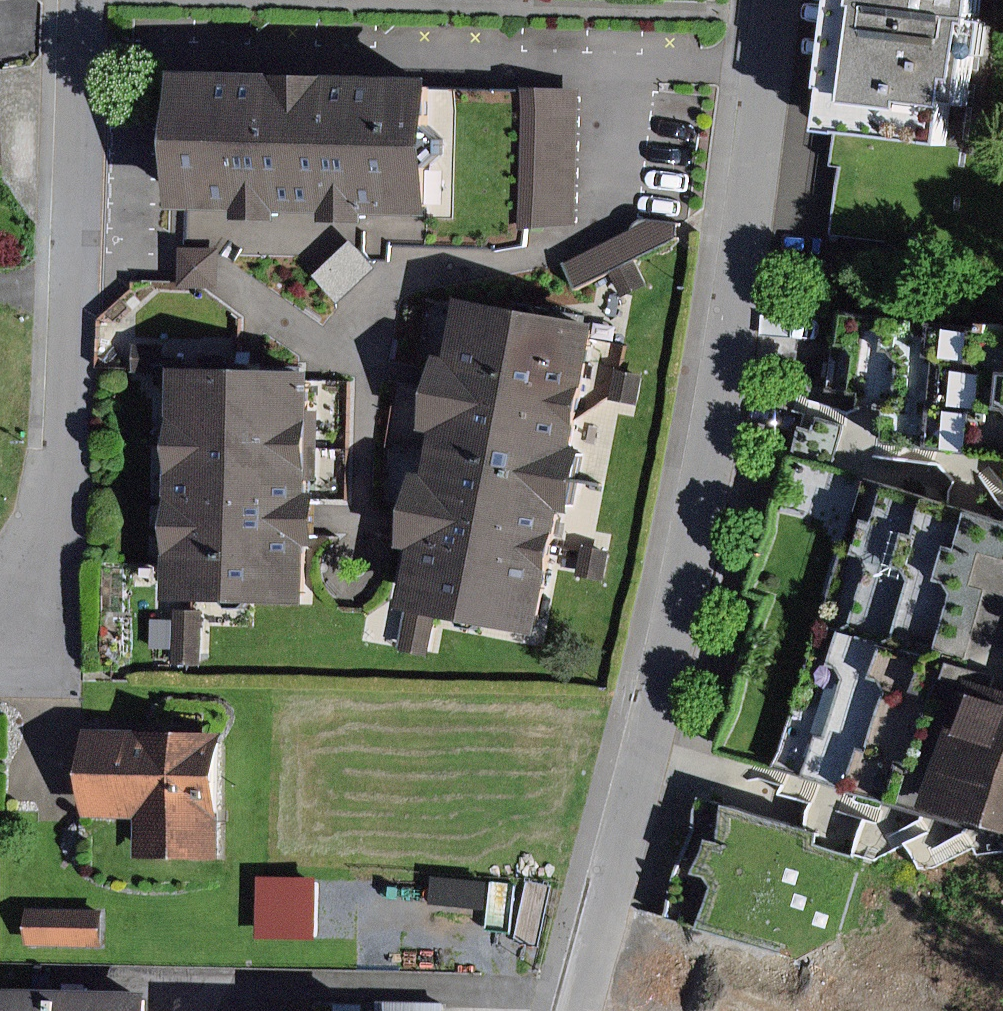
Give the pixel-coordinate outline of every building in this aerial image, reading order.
[(839,128),(958,142),(963,100),(978,102),(984,49),(1000,52),(1002,35),(1002,15),(993,13),(994,0),(855,0),(839,128)] [(451,77),(191,73),(188,209),(448,215),(451,77)] [(595,85),(534,79),(521,209),(582,215),(595,85)] [(648,220),(579,257),(590,281),(682,239),(678,223),(648,220)] [(221,253),(187,252),(186,287),(220,288),(221,253)] [(443,647),(452,604),(549,624),(612,315),(472,287),(408,602),(422,605),(414,641),(443,647)] [(904,404),(900,435),(948,441),(990,446),(1002,448),(1002,331),(961,327),(889,318),(879,401),(904,404)] [(180,327),(150,327),(151,359),(181,358),(180,327)] [(657,360),(634,356),(629,394),(652,397),(657,360)] [(329,361),(190,358),(184,593),(323,596),(329,361)] [(1002,824),(1002,513),(992,509),(944,495),(894,479),(825,458),(772,628),(770,628),(735,740),(789,757),(826,769),(876,784),(907,794),(942,805),(1002,824)] [(625,539),(594,532),(587,566),(617,572),(625,539)] [(217,604),(190,604),(189,658),(216,659),(217,604)] [(233,852),(233,806),(236,805),(234,716),(93,719),(95,808),(143,807),(143,852),(233,852)] [(833,825),(719,792),(685,910),(798,943),(833,825)] [(323,931),(324,867),(267,866),(266,931),(323,931)] [(119,900),(35,899),(35,944),(119,944),(119,900)] [(12,972),(9,1010),(167,1010),(168,981),(12,972)]
